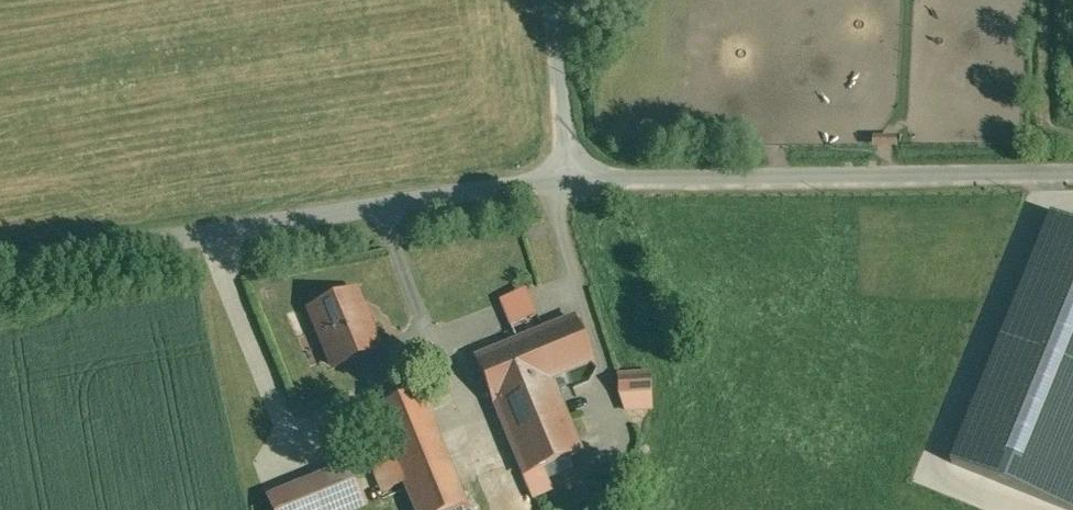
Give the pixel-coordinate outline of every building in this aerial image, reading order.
[(1052,215),(952,464),(1066,509),(1072,509),(1072,223),(1052,215)] [(527,289),(500,300),(515,335),(542,324),(527,289)] [(359,306),(354,292),(311,310),(335,367),(358,357),(356,351),(375,343),(366,323),(368,319),(363,308),(359,306)] [(574,319),(476,359),(494,401),(549,379),(591,361),(574,319)] [(647,377),(618,379),(620,410),(650,408),(647,377)] [(549,379),(494,401),(524,474),(581,451),(567,418),(565,419),(549,379)] [(360,418),(372,449),(366,451),(383,491),(404,482),(415,509),(467,509),(419,394),(360,418)] [(268,498),(273,509),(352,509),(365,505),(349,464),(268,498)]
